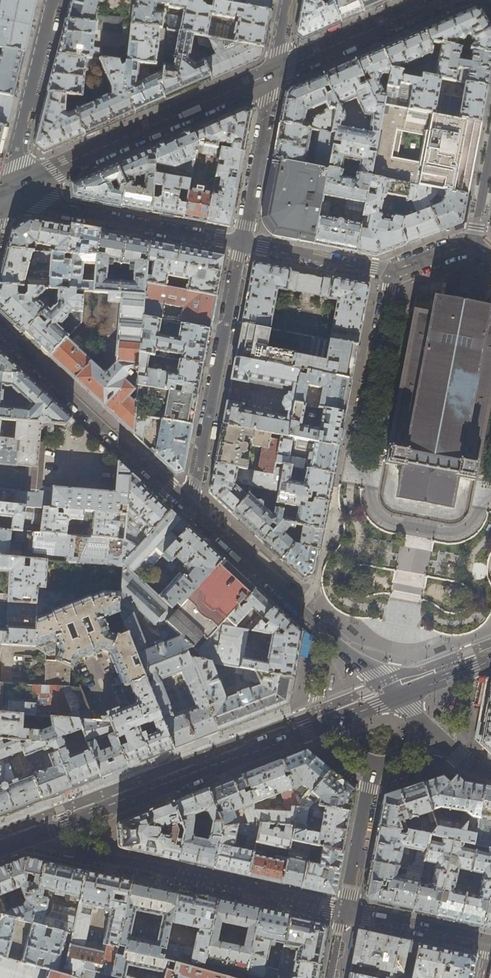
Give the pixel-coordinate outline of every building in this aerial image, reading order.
[(23,53),(36,0),(0,0),(0,49),(23,53)] [(66,20),(92,22),(98,0),(102,1),(104,0),(71,0),(66,20)] [(135,7),(132,6),(130,26),(131,26),(144,27),(145,21),(149,22),(149,27),(162,28),(163,15),(162,13),(156,13),(155,11),(155,7),(159,5),(169,6),(170,0),(136,0),(135,7)] [(184,10),(182,17),(168,14),(167,29),(167,30),(264,48),(267,32),(270,13),(212,2),(211,8),(206,7),(205,6),(205,5),(203,5),(202,5),(203,0),(170,0),(169,6),(169,8),(184,10)] [(212,2),(270,13),(273,0),(204,0),(212,2)] [(302,7),(296,35),(302,39),(321,31),(340,22),(331,0),(324,7),(322,5),(321,4),(323,2),(323,0),(303,0),(302,7)] [(331,0),(340,22),(352,18),(363,12),(358,0),(331,0)] [(363,12),(385,3),(392,0),(358,0),(363,12)] [(483,14),(481,10),(474,8),(452,17),(423,30),(428,42),(441,45),(455,47),(456,42),(455,41),(457,39),(459,40),(461,40),(463,39),(465,37),(466,36),(469,34),(472,39),(457,48),(465,49),(472,50),(490,54),(490,27),(487,21),(483,14)] [(99,15),(99,23),(120,25),(121,17),(99,15)] [(92,22),(66,20),(63,31),(57,55),(99,59),(99,60),(100,56),(92,55),(92,53),(100,54),(100,49),(92,48),(95,23),(92,22)] [(120,25),(99,23),(98,30),(120,32),(120,25)] [(149,27),(144,27),(131,26),(127,63),(140,64),(153,65),(163,67),(167,30),(167,29),(162,28),(149,27)] [(264,48),(167,30),(163,67),(162,83),(158,85),(164,100),(190,89),(236,69),(258,59),(260,56),(263,53),(264,48)] [(431,50),(428,42),(423,30),(405,38),(381,48),(390,70),(398,71),(399,68),(422,58),(424,64),(404,72),(426,76),(431,50)] [(455,47),(441,45),(435,78),(442,79),(465,84),(488,88),(490,72),(490,70),(490,54),(472,50),(470,64),(463,62),(465,49),(457,48),(455,47)] [(103,46),(101,60),(117,61),(119,48),(103,46)] [(369,54),(354,60),(362,77),(365,75),(367,76),(368,78),(363,80),(375,107),(383,108),(383,105),(386,95),(381,94),(382,92),(377,81),(378,80),(380,79),(380,78),(380,76),(384,74),(389,76),(390,70),(381,48),(369,54)] [(13,98),(18,76),(23,53),(0,49),(0,95),(13,98)] [(99,59),(57,55),(53,70),(48,93),(67,95),(82,96),(83,96),(85,70),(92,71),(93,62),(98,63),(99,59)] [(101,60),(99,60),(111,86),(110,95),(100,99),(95,88),(93,92),(83,96),(82,96),(75,114),(85,135),(111,123),(135,113),(123,86),(126,62),(117,61),(101,60)] [(127,63),(126,62),(123,86),(135,113),(150,106),(164,100),(158,85),(162,83),(163,67),(153,65),(157,74),(137,82),(140,64),(127,63)] [(335,134),(330,157),(358,164),(356,177),(370,177),(383,108),(375,107),(363,80),(354,86),(350,78),(355,76),(349,62),(339,66),(322,74),(336,106),(347,103),(353,116),(359,116),(356,133),(336,129),(335,134)] [(404,72),(398,71),(390,70),(389,76),(388,83),(387,86),(386,95),(383,105),(481,124),(484,108),(488,88),(465,84),(462,99),(439,95),(442,79),(435,78),(426,76),(404,72)] [(322,74),(306,81),(290,89),(285,94),(283,106),(279,124),(326,133),(326,127),(332,128),(336,106),(322,74)] [(67,95),(48,93),(42,114),(34,145),(43,153),(65,144),(85,135),(75,114),(74,112),(68,115),(65,113),(67,95)] [(6,128),(10,112),(13,98),(0,95),(0,126),(6,128)] [(481,124),(383,105),(383,108),(370,177),(409,184),(423,187),(467,196),(474,159),(481,124)] [(191,132),(197,145),(217,148),(218,142),(220,144),(222,144),(224,144),(225,143),(225,145),(230,146),(230,149),(227,148),(227,150),(244,153),(248,132),(251,113),(245,108),(222,119),(191,132)] [(335,134),(326,133),(279,124),(276,140),(273,158),(305,164),(310,133),(316,134),(310,165),(328,169),(330,157),(335,134)] [(196,150),(197,145),(191,132),(174,139),(157,147),(155,170),(162,172),(163,166),(185,171),(184,176),(191,177),(196,150)] [(221,149),(217,148),(197,145),(196,150),(203,151),(202,154),(213,156),(213,153),(220,155),(221,149)] [(137,156),(116,165),(125,185),(134,183),(141,182),(139,177),(145,175),(145,181),(154,179),(155,170),(157,147),(137,156)] [(227,150),(221,149),(220,155),(215,178),(220,179),(219,186),(214,185),(212,194),(207,223),(215,225),(229,228),(236,192),(244,153),(227,150)] [(305,164),(273,158),(266,192),(261,219),(273,236),(295,240),(314,243),(322,201),(323,196),(328,169),(310,165),(305,164)] [(121,207),(125,185),(116,165),(97,173),(71,185),(72,197),(100,203),(121,207)] [(342,172),(341,171),(328,169),(323,196),(348,200),(347,206),(348,209),(363,212),(370,177),(356,177),(354,183),(351,183),(351,182),(350,180),(348,179),(346,179),(345,181),(341,181),(342,172)] [(164,172),(162,172),(155,170),(154,179),(151,213),(166,215),(183,219),(186,205),(178,204),(180,191),(188,193),(189,189),(190,182),(163,177),(164,172)] [(406,199),(409,184),(370,177),(363,212),(361,225),(356,252),(375,255),(391,249),(406,244),(401,232),(403,218),(394,215),(391,218),(391,221),(382,220),(379,213),(383,194),(406,199)] [(154,179),(145,181),(143,190),(140,189),(137,188),(137,189),(133,188),(134,183),(125,185),(121,207),(135,209),(151,213),(154,179)] [(438,231),(423,187),(409,184),(406,199),(406,202),(412,200),(416,212),(413,213),(413,215),(408,217),(408,214),(409,212),(408,208),(405,209),(403,218),(401,232),(406,244),(423,237),(438,231)] [(189,189),(188,193),(186,205),(183,219),(196,221),(207,223),(212,194),(203,192),(204,189),(196,187),(196,191),(189,189)] [(438,231),(450,227),(462,222),(464,211),(467,196),(423,187),(438,231)] [(329,202),(322,201),(314,243),(334,247),(356,252),(361,225),(327,218),(330,205),(329,202)] [(37,244),(41,222),(35,221),(29,220),(12,230),(11,234),(7,250),(35,252),(37,244)] [(58,225),(41,222),(37,244),(56,247),(55,250),(49,249),(49,253),(66,254),(71,228),(58,225)] [(87,231),(71,228),(66,254),(96,256),(100,233),(87,231)] [(116,236),(100,233),(96,256),(95,265),(94,282),(93,292),(108,293),(144,295),(145,284),(149,243),(138,240),(116,236)] [(169,246),(149,243),(145,284),(165,288),(167,280),(184,283),(190,250),(169,246)] [(3,265),(0,277),(0,286),(50,289),(53,289),(84,291),(93,292),(94,282),(85,281),(86,265),(95,265),(96,256),(66,254),(49,253),(35,252),(7,250),(3,265)] [(206,253),(190,250),(184,283),(187,284),(186,292),(216,297),(220,279),(224,257),(206,253)] [(242,323),(242,324),(270,329),(271,326),(270,326),(277,288),(287,290),(287,289),(328,297),(328,298),(338,300),(330,341),(357,346),(358,345),(358,342),(362,322),(363,319),(362,319),(363,316),(364,312),(365,309),(364,309),(368,289),(369,289),(369,286),(368,285),(368,284),(365,284),(336,279),(336,278),(334,278),(332,279),(331,279),(331,280),(308,276),(292,272),(292,271),(290,271),(289,270),(289,269),(287,269),(286,269),(257,264),(257,263),(255,263),(253,264),(252,266),(253,267),(249,287),(248,287),(248,290),(248,293),(247,297),(246,297),(246,300),(242,320),(241,323),(242,323)] [(475,283),(475,282),(475,280),(474,277),(473,276),(472,274),(471,274),(467,272),(463,273),(460,275),(459,276),(458,278),(457,280),(452,279),(448,278),(448,281),(444,300),(434,298),(434,300),(433,307),(431,314),(414,311),(413,316),(412,323),(397,404),(390,439),(389,445),(387,458),(385,463),(402,466),(397,495),(396,496),(397,497),(398,498),(424,503),(449,508),(451,508),(452,507),(453,506),(458,477),(474,480),(475,478),(475,475),(478,463),(479,457),(485,423),(490,393),(490,326),(486,325),(487,318),(489,311),(489,309),(487,308),(487,309),(479,308),(483,288),(484,288),(484,285),(481,284),(481,285),(475,283)] [(186,292),(165,288),(145,284),(144,295),(143,318),(160,321),(180,325),(210,330),(213,314),(216,297),(186,292)] [(0,286),(0,311),(24,333),(52,303),(50,289),(0,286)] [(82,323),(84,291),(53,289),(52,303),(50,305),(45,310),(24,333),(35,344),(49,357),(66,339),(69,336),(64,331),(66,330),(66,328),(72,333),(82,323)] [(108,304),(120,304),(115,364),(105,375),(66,339),(49,357),(87,392),(133,435),(135,415),(135,405),(132,402),(136,398),(137,385),(140,353),(141,340),(141,334),(143,318),(144,295),(108,293),(108,304)] [(158,336),(160,321),(143,318),(141,334),(149,335),(148,341),(141,340),(140,353),(151,355),(152,350),(155,351),(154,356),(166,358),(167,353),(174,354),(173,359),(181,361),(182,356),(189,357),(188,362),(203,365),(207,347),(210,330),(180,325),(177,340),(158,336)] [(270,329),(242,324),(238,341),(235,359),(300,371),(300,370),(351,380),(354,364),(357,346),(330,341),(311,337),(307,357),(295,355),(295,354),(266,349),(270,329)] [(26,376),(4,355),(0,352),(0,374),(26,376)] [(200,380),(203,365),(188,362),(181,361),(173,359),(166,358),(154,356),(151,355),(140,353),(137,385),(197,396),(200,380)] [(294,404),(300,371),(235,359),(229,392),(222,424),(281,436),(288,437),(294,404)] [(300,370),(300,371),(294,404),(305,406),(322,409),(345,413),(348,398),(351,380),(300,370)] [(26,376),(0,374),(0,404),(1,386),(7,387),(10,386),(12,386),(32,405),(28,409),(0,406),(0,419),(41,422),(64,424),(71,418),(46,394),(26,376)] [(197,396),(137,385),(136,398),(136,400),(146,402),(146,400),(161,402),(162,406),(166,404),(163,420),(192,425),(194,411),(197,396)] [(301,426),(305,406),(294,404),(288,437),(289,437),(338,447),(342,430),(345,413),(322,409),(318,429),(301,426)] [(150,427),(152,418),(135,415),(133,435),(142,443),(145,426),(150,427)] [(41,422),(0,419),(0,427),(17,428),(16,439),(0,437),(0,464),(18,465),(18,464),(37,466),(41,422)] [(188,446),(192,425),(163,420),(161,420),(155,452),(152,449),(150,450),(161,461),(176,474),(183,472),(188,446)] [(281,436),(222,424),(219,445),(215,464),(247,470),(250,452),(245,451),(246,445),(246,444),(245,444),(245,440),(250,441),(253,445),(263,448),(258,472),(273,475),(275,464),(281,436)] [(288,437),(281,436),(275,464),(283,465),(292,467),(306,470),(333,475),(336,461),(338,447),(289,437),(288,437)] [(127,514),(130,473),(118,461),(116,493),(53,487),(52,494),(48,493),(48,491),(40,491),(40,492),(16,490),(15,490),(0,489),(0,503),(127,514)] [(247,470),(215,464),(212,479),(209,493),(219,502),(231,513),(247,496),(235,484),(241,483),(250,487),(253,471),(247,470)] [(283,465),(275,464),(273,475),(258,472),(253,471),(250,487),(248,496),(247,496),(231,513),(247,529),(262,543),(281,522),(283,511),(275,509),(274,509),(273,516),(263,507),(263,503),(260,500),(257,501),(250,495),(252,493),(253,488),(278,493),(283,465)] [(289,482),(292,467),(283,465),(278,493),(328,502),(330,489),(333,475),(306,470),(303,485),(289,482)] [(155,496),(130,473),(127,514),(124,540),(137,547),(141,543),(133,535),(141,526),(137,522),(139,520),(146,527),(145,529),(145,532),(146,535),(147,536),(171,511),(155,496)] [(278,493),(275,509),(283,511),(281,522),(296,525),(303,526),(323,530),(325,517),(327,506),(328,502),(278,493)] [(0,503),(0,516),(12,518),(11,530),(23,531),(24,519),(32,519),(32,524),(41,524),(40,532),(66,535),(67,525),(70,525),(70,521),(69,520),(71,519),(82,520),(82,523),(92,524),(91,537),(124,540),(127,514),(0,503)] [(179,518),(171,511),(147,536),(141,543),(137,547),(122,563),(139,579),(144,574),(162,555),(174,542),(177,538),(188,527),(179,518)] [(295,529),(296,525),(281,522),(262,543),(272,552),(281,560),(295,545),(294,545),(287,538),(290,535),(287,531),(289,528),(295,529)] [(321,541),(323,530),(303,526),(301,539),(300,543),(302,547),(303,548),(319,551),(321,541)] [(188,527),(177,538),(181,542),(178,546),(174,542),(162,555),(170,562),(165,567),(170,572),(175,567),(175,563),(178,560),(189,570),(186,574),(187,576),(185,578),(183,577),(182,577),(178,574),(157,596),(172,609),(176,604),(180,607),(223,560),(206,544),(188,527)] [(21,558),(21,552),(10,551),(11,530),(0,529),(0,556),(21,558)] [(91,537),(66,535),(40,532),(36,532),(34,554),(36,555),(36,559),(48,560),(48,555),(68,557),(67,562),(122,567),(122,563),(137,547),(124,540),(91,537)] [(302,547),(295,545),(281,560),(295,573),(302,579),(314,575),(317,561),(319,551),(303,548),(302,547)] [(8,602),(37,603),(38,588),(45,588),(46,588),(48,560),(36,559),(30,559),(30,567),(24,567),(24,558),(21,558),(0,556),(0,571),(10,572),(8,595),(0,594),(0,601),(8,602)] [(239,574),(223,560),(180,607),(175,612),(166,623),(197,652),(198,651),(210,638),(227,619),(255,589),(239,574)] [(145,584),(139,579),(122,563),(122,567),(121,587),(119,613),(173,750),(197,740),(219,732),(209,706),(207,701),(190,659),(197,652),(166,623),(175,612),(172,609),(157,596),(145,584)] [(473,567),(475,575),(484,572),(481,564),(473,567)] [(133,705),(101,717),(92,717),(93,721),(109,722),(113,730),(114,733),(128,767),(145,760),(173,750),(119,613),(121,587),(102,587),(88,593),(45,591),(45,588),(38,588),(37,603),(35,646),(47,654),(57,660),(70,666),(72,667),(72,669),(76,659),(103,649),(111,652),(124,686),(126,687),(133,705)] [(263,596),(255,589),(227,619),(235,627),(252,609),(258,615),(245,629),(248,630),(253,631),(274,607),(263,596)] [(35,646),(37,603),(8,602),(6,630),(0,630),(0,644),(35,646)] [(235,627),(227,619),(210,638),(222,665),(238,668),(294,678),(297,664),(303,633),(289,621),(274,607),(253,631),(252,632),(272,635),(267,663),(243,659),(245,629),(237,628),(235,627)] [(210,638),(198,651),(198,660),(190,659),(207,701),(211,700),(210,701),(211,703),(211,704),(213,704),(209,706),(219,732),(229,728),(283,707),(289,705),(291,692),(294,678),(238,668),(237,673),(244,675),(243,678),(256,683),(259,682),(261,686),(249,690),(248,688),(237,693),(237,695),(225,699),(212,664),(222,665),(210,638)] [(69,688),(70,666),(57,660),(47,654),(45,686),(69,688)] [(486,679),(475,740),(490,754),(490,677),(486,679)] [(23,715),(35,716),(36,704),(9,701),(9,706),(1,706),(2,683),(0,683),(0,713),(23,715)] [(73,688),(69,688),(45,686),(33,685),(33,692),(40,693),(38,709),(40,711),(57,713),(57,718),(77,719),(93,721),(92,717),(89,710),(82,712),(73,688)] [(19,741),(29,742),(30,731),(22,730),(23,715),(0,713),(0,739),(19,741)] [(57,718),(42,716),(42,721),(42,722),(51,723),(53,727),(41,731),(30,731),(29,742),(44,743),(47,750),(49,756),(57,753),(71,789),(87,783),(100,778),(89,750),(70,757),(62,737),(66,735),(69,737),(79,732),(80,729),(81,729),(77,719),(57,718)] [(109,722),(93,721),(77,719),(81,729),(89,750),(100,778),(114,772),(128,767),(114,733),(108,736),(107,738),(111,748),(105,750),(105,748),(98,750),(97,747),(99,745),(95,736),(113,730),(109,722)] [(19,741),(0,739),(0,817),(21,808),(42,800),(33,776),(17,782),(16,781),(14,780),(13,777),(14,776),(8,761),(7,761),(6,757),(23,751),(19,741)] [(44,743),(29,742),(19,741),(23,751),(25,757),(40,751),(41,753),(47,750),(44,743)] [(284,758),(281,760),(299,808),(330,770),(317,759),(306,750),(284,758)] [(53,768),(33,776),(42,800),(56,795),(71,789),(57,753),(49,756),(53,768)] [(299,808),(281,760),(263,767),(241,775),(260,822),(260,824),(295,826),(299,808)] [(334,773),(330,770),(299,808),(319,810),(319,807),(350,812),(354,790),(334,773)] [(226,781),(208,788),(223,827),(238,825),(233,812),(243,808),(249,823),(260,822),(241,775),(226,781)] [(427,781),(422,782),(432,810),(440,807),(466,811),(472,816),(464,826),(435,821),(437,826),(430,835),(442,838),(453,840),(463,843),(473,845),(476,834),(470,832),(470,830),(476,831),(485,786),(471,784),(463,782),(456,775),(450,782),(443,776),(427,781)] [(418,784),(384,795),(382,805),(381,808),(379,821),(378,824),(429,835),(430,835),(437,826),(435,821),(432,810),(422,782),(418,784)] [(485,786),(476,831),(476,834),(473,845),(488,848),(490,849),(490,788),(485,786)] [(223,827),(208,788),(192,794),(173,802),(185,831),(177,861),(196,865),(214,868),(223,827)] [(149,854),(177,861),(185,831),(173,802),(151,810),(118,823),(120,848),(149,854)] [(299,808),(295,826),(292,841),(310,845),(316,846),(323,847),(343,851),(347,830),(350,812),(319,807),(319,810),(299,808)] [(260,824),(260,822),(249,823),(238,825),(223,827),(214,868),(230,872),(249,876),(255,849),(256,842),(260,824)] [(295,826),(260,824),(256,842),(290,850),(292,841),(295,826)] [(428,841),(429,835),(378,824),(372,857),(371,861),(399,867),(403,847),(418,850),(414,867),(408,866),(408,869),(421,872),(424,861),(428,841)] [(436,917),(453,840),(442,838),(441,844),(428,841),(424,861),(436,864),(431,886),(419,883),(412,912),(423,914),(435,917),(436,917)] [(487,853),(462,848),(463,843),(453,840),(436,917),(445,919),(469,924),(483,927),(490,889),(490,849),(488,848),(487,853)] [(309,848),(310,845),(292,841),(290,850),(288,858),(282,883),(292,885),(301,887),(306,863),(309,848)] [(338,873),(343,851),(323,847),(319,865),(306,863),(301,887),(316,891),(334,895),(338,873)] [(263,852),(255,849),(249,876),(264,879),(282,883),(288,858),(276,855),(274,860),(266,858),(267,853),(263,852)] [(0,868),(0,897),(2,902),(5,901),(3,894),(21,887),(27,901),(23,906),(6,912),(6,913),(2,914),(32,923),(45,862),(26,858),(11,864),(0,868)] [(397,875),(399,867),(371,861),(370,865),(365,896),(369,902),(387,906),(412,912),(419,883),(421,872),(408,869),(407,869),(406,875),(403,875),(403,876),(397,875)] [(67,867),(45,862),(32,923),(46,927),(52,929),(72,934),(77,911),(53,905),(52,911),(50,913),(49,917),(45,917),(49,901),(48,898),(43,897),(44,893),(49,894),(50,890),(56,892),(55,894),(62,896),(61,899),(69,901),(70,895),(78,896),(77,901),(79,901),(86,871),(67,867)] [(79,901),(77,911),(72,934),(64,974),(71,977),(77,977),(82,977),(85,969),(111,976),(132,881),(111,877),(86,871),(79,901)] [(166,943),(171,923),(178,891),(156,886),(132,881),(111,976),(117,977),(132,977),(125,976),(128,966),(165,974),(168,961),(163,960),(166,943)] [(483,927),(490,929),(490,889),(483,927)] [(198,896),(178,891),(171,923),(200,929),(199,934),(197,933),(194,949),(166,943),(163,960),(168,961),(192,968),(194,964),(198,965),(201,963),(204,964),(204,962),(218,900),(198,896)] [(204,962),(246,972),(260,909),(239,905),(218,900),(204,962)] [(260,909),(246,972),(245,977),(276,977),(278,971),(265,968),(269,948),(272,948),(275,946),(276,942),(284,944),(290,916),(286,915),(274,912),(260,909)] [(7,959),(16,925),(30,929),(21,963),(64,974),(72,934),(52,929),(50,938),(44,936),(46,927),(32,923),(2,914),(0,914),(0,957),(7,959)] [(308,920),(290,916),(284,944),(283,946),(298,949),(297,952),(294,952),(293,960),(321,966),(322,961),(328,929),(324,923),(308,920)] [(382,977),(411,977),(419,943),(385,936),(358,930),(352,960),(352,963),(367,967),(367,968),(377,970),(378,969),(391,972),(390,975),(383,974),(382,977)] [(419,943),(411,977),(423,977),(424,975),(435,977),(441,977),(443,967),(444,966),(445,965),(447,965),(450,950),(435,947),(419,943)] [(450,950),(447,965),(445,965),(444,966),(443,967),(441,977),(472,977),(476,961),(471,955),(467,954),(450,950)] [(71,977),(64,974),(21,963),(16,962),(7,959),(0,957),(0,977),(71,977)] [(321,966),(293,960),(281,958),(278,971),(276,977),(319,977),(321,966)] [(192,968),(168,961),(165,974),(164,977),(229,977),(202,971),(192,968)] [(111,976),(85,969),(82,977),(117,977),(111,976)]
